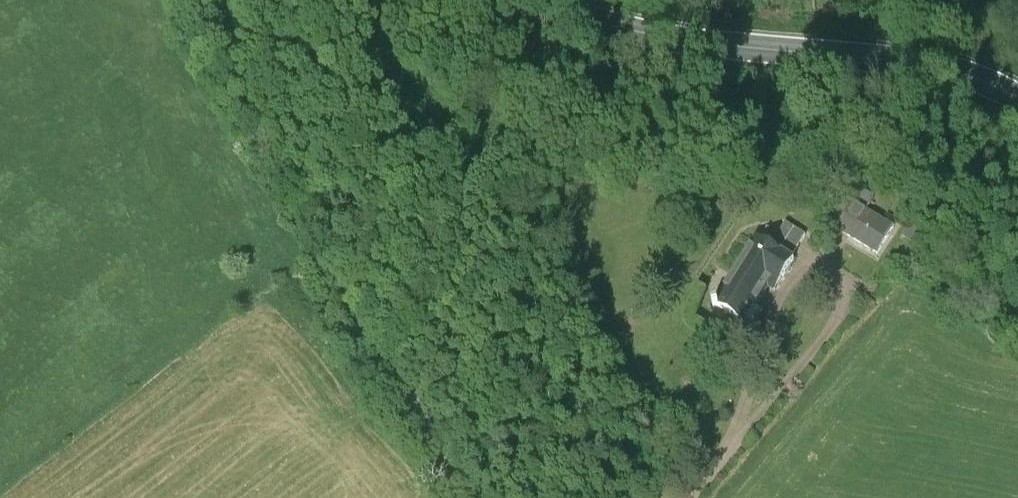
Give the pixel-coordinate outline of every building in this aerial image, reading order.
[(848,235),(864,209),(853,203),(837,228),(848,235)] [(893,227),(864,209),(848,235),(878,252),(893,227)] [(768,227),(761,239),(791,258),(805,234),(785,221),(778,233),(768,227)] [(761,239),(757,237),(715,305),(752,328),(794,260),(791,258),(761,239)]
